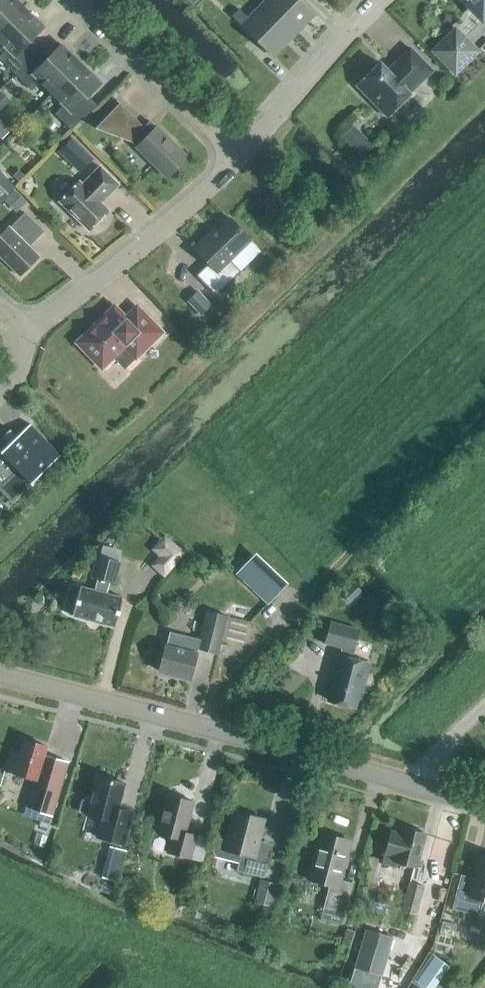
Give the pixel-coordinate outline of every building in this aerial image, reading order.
[(24,8),(15,0),(0,0),(0,32),(24,8)] [(292,35),(313,14),(298,0),(267,0),(262,5),(292,35)] [(481,18),(484,14),(484,0),(464,0),(481,18)] [(272,56),(292,35),(262,5),(248,19),(239,10),(231,17),(272,56)] [(39,49),(30,41),(43,27),(24,8),(0,32),(0,43),(6,49),(0,56),(0,60),(14,74),(39,49)] [(478,52),(464,37),(455,46),(447,37),(432,51),(455,74),(478,52)] [(51,94),(80,64),(61,45),(48,58),(39,49),(14,74),(31,91),(39,82),(51,94)] [(409,94),(432,71),(410,49),(393,65),(394,67),(388,73),(379,64),(356,86),(386,118),(410,95),(409,94)] [(80,64),(51,94),(63,106),(55,114),(71,130),(95,106),(87,97),(100,83),(80,64)] [(143,127),(119,103),(94,129),(130,143),(134,147),(133,148),(166,180),(189,157),(156,125),(154,127),(149,121),(143,127)] [(13,128),(0,118),(0,134),(5,138),(13,128)] [(361,158),(373,146),(353,126),(341,138),(361,158)] [(69,156),(81,144),(72,135),(60,147),(69,156)] [(118,185),(99,167),(81,185),(79,182),(59,202),(88,231),(108,211),(100,203),(118,185)] [(15,187),(0,173),(0,202),(15,187)] [(14,191),(3,202),(16,214),(26,204),(14,191)] [(24,213),(9,228),(8,227),(0,235),(0,257),(19,276),(38,257),(28,247),(43,232),(24,213)] [(250,241),(228,218),(215,230),(213,228),(193,248),(208,264),(196,276),(215,296),(240,272),(230,261),(250,241)] [(200,316),(211,305),(197,291),(186,302),(200,316)] [(125,320),(114,309),(78,343),(101,367),(113,356),(124,367),(160,333),(136,309),(125,320)] [(29,424),(16,437),(9,430),(0,438),(0,493),(10,503),(30,485),(32,486),(33,485),(31,483),(60,456),(29,424)] [(182,553),(171,544),(153,565),(163,574),(182,553)] [(266,605),(285,586),(253,555),(234,576),(266,605)] [(114,584),(119,563),(96,557),(91,578),(97,580),(94,591),(79,587),(72,616),(114,628),(122,599),(104,594),(107,582),(114,584)] [(361,592),(353,584),(341,596),(349,603),(361,592)] [(217,654),(226,617),(206,612),(199,640),(168,632),(158,672),(190,680),(197,649),(217,654)] [(362,692),(369,665),(350,659),(358,630),(330,623),(324,644),(341,648),(326,701),(355,708),(360,692),(362,692)] [(43,756),(45,747),(23,740),(20,752),(10,749),(3,771),(33,780),(25,808),(51,817),(67,763),(43,756)] [(118,809),(124,784),(96,777),(90,800),(85,799),(80,801),(78,810),(81,814),(101,820),(96,838),(124,845),(132,813),(118,809)] [(190,859),(196,836),(184,833),(192,802),(167,795),(157,834),(171,838),(167,853),(190,859)] [(256,849),(264,820),(233,812),(225,841),(216,839),(213,852),(215,856),(239,862),(236,871),(263,878),(270,853),(256,849)] [(414,868),(422,834),(405,829),(403,838),(389,834),(384,855),(383,862),(396,866),(397,864),(414,868)] [(344,914),(352,884),(340,881),(350,843),(319,835),(308,877),(329,883),(323,908),(344,914)] [(118,883),(126,851),(105,846),(102,859),(105,860),(101,878),(118,883)] [(479,855),(473,878),(460,875),(451,909),(478,915),(482,900),(484,901),(484,857),(479,855)] [(271,908),(278,885),(259,880),(253,903),(271,908)] [(377,884),(364,881),(360,899),(372,902),(377,884)] [(418,916),(425,887),(408,882),(400,911),(418,916)] [(360,917),(352,914),(347,929),(355,932),(360,917)] [(450,958),(457,931),(438,926),(431,954),(450,958)] [(393,938),(365,930),(354,969),(382,977),(393,938)] [(438,984),(449,968),(434,957),(422,973),(438,984)]
